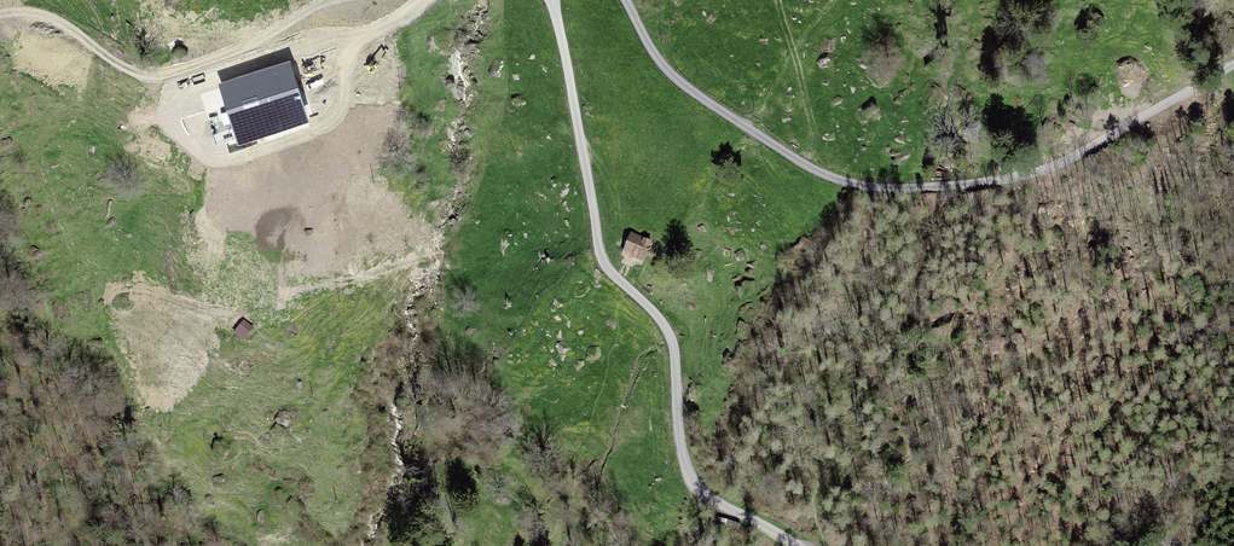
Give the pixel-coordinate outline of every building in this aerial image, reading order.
[(653,242),(631,233),(622,255),(644,264),(653,242)] [(252,329),(244,321),(234,333),(242,341),(252,329)]
